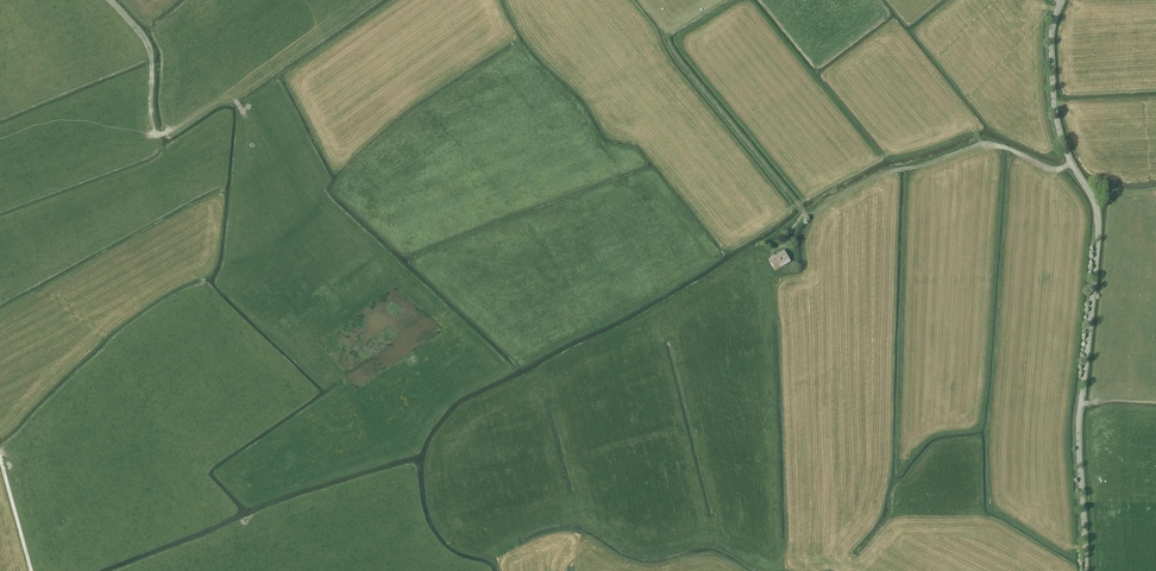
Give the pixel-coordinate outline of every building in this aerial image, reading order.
[(791,262),(784,250),(768,260),(775,271),(791,262)]
